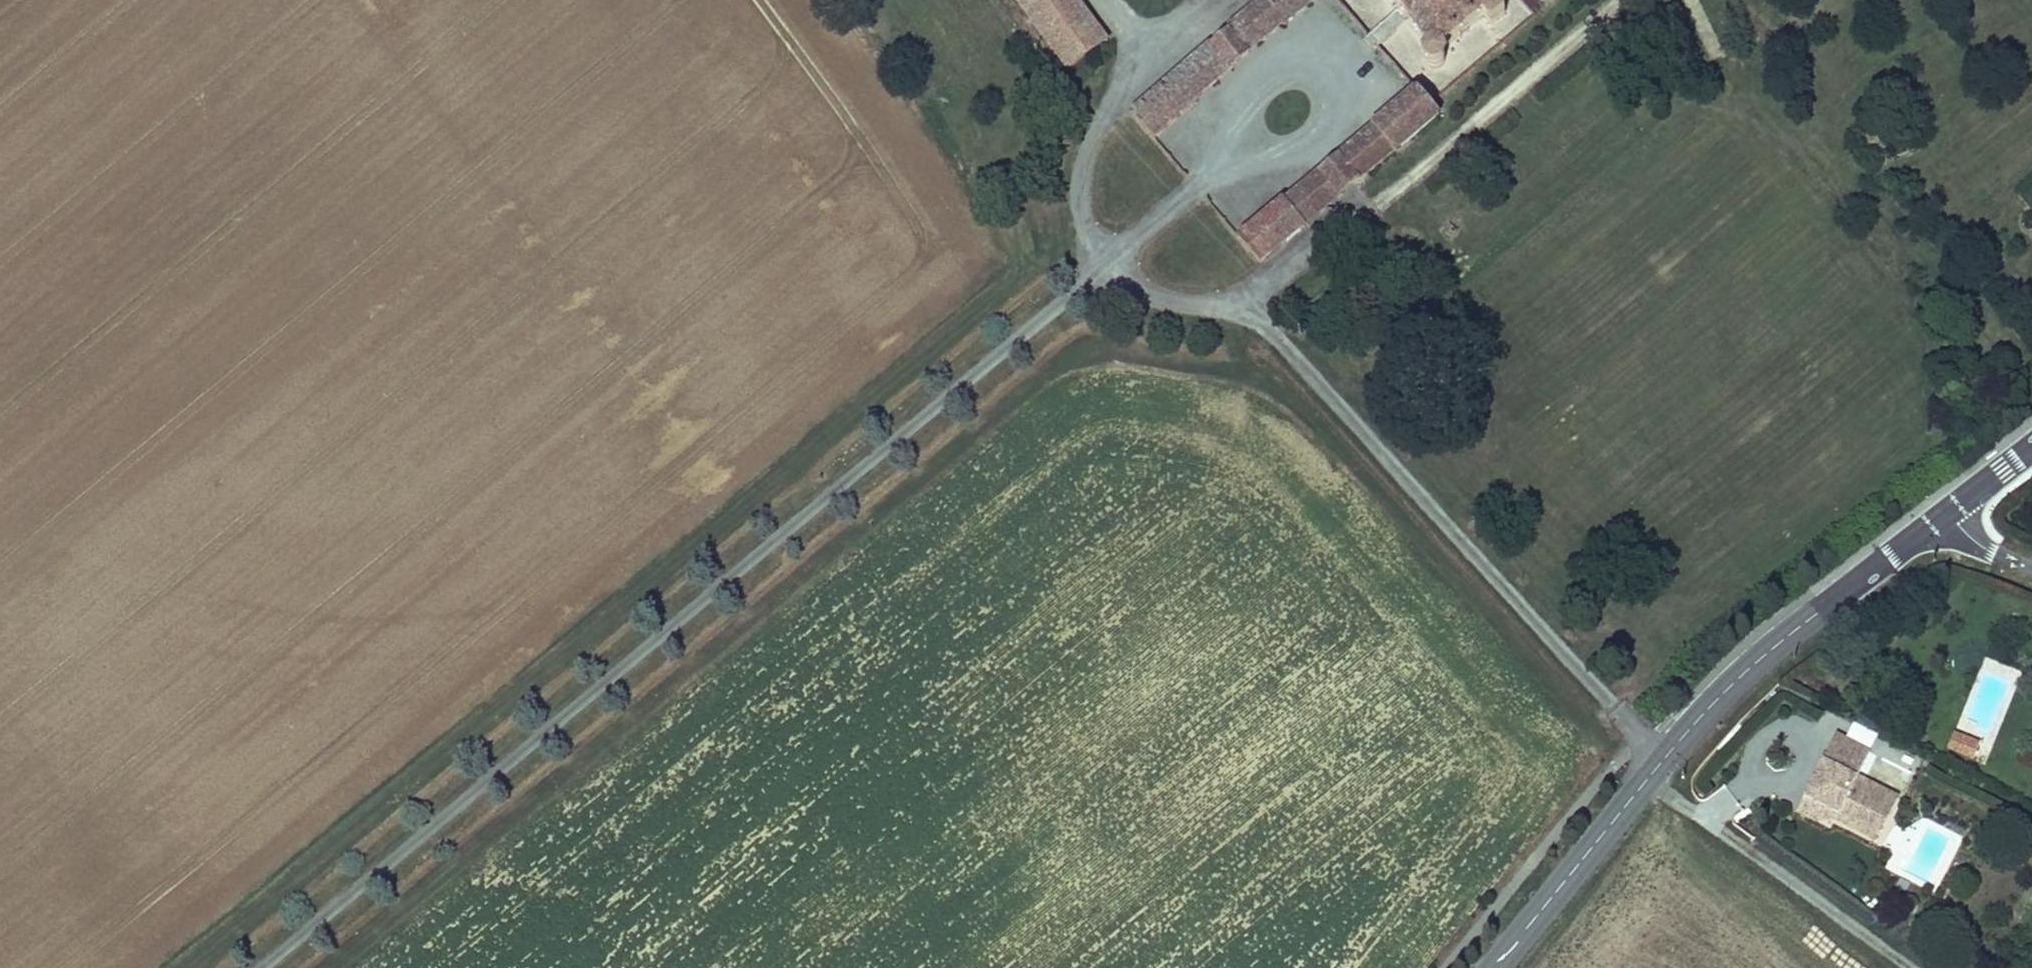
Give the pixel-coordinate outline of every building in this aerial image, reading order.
[(1064,68),(1108,37),(1081,0),(1016,0),(1064,68)] [(1132,110),(1153,134),(1314,0),(1264,0),(1132,110)] [(1477,0),(1380,0),(1424,51),(1426,55),(1426,59),(1426,63),(1429,66),(1430,67),(1433,69),(1437,69),(1441,68),(1444,65),(1445,61),(1445,57),(1445,54),(1444,51),(1443,48),(1481,17),(1484,20),(1486,23),(1489,24),(1493,24),(1497,22),(1499,19),(1500,15),(1500,12),(1497,7),(1493,4),(1488,4),(1485,4),(1481,4),(1477,0)] [(1436,120),(1415,94),(1238,237),(1259,263),(1436,120)] [(1843,730),(1811,792),(1886,830),(1903,796),(1864,777),(1879,748),(1843,730)] [(1956,734),(1951,746),(1977,756),(1981,743),(1956,734)] [(1883,837),(1886,830),(1811,792),(1805,805),(1833,819),(1845,817),(1883,837)]
